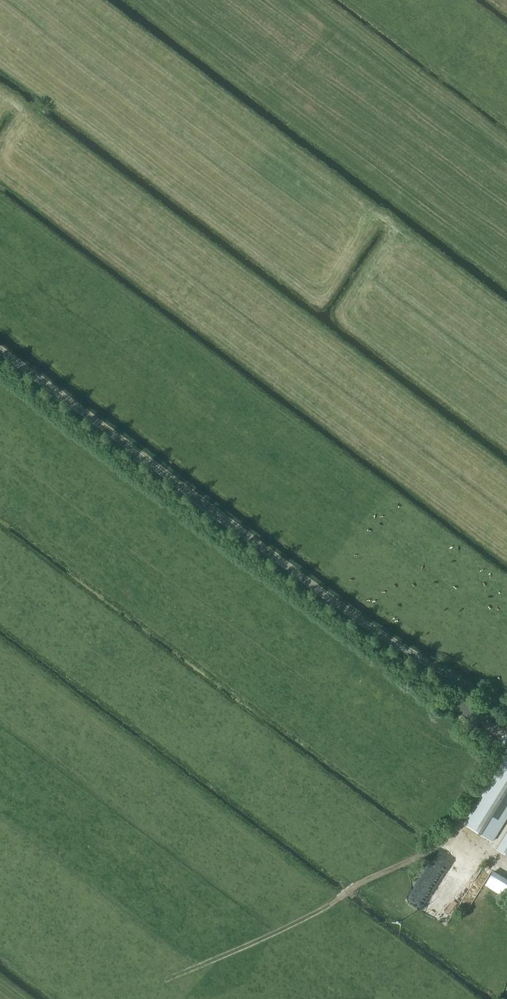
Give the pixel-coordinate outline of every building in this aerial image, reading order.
[(506,818),(506,758),(466,824),(493,841),(506,818)] [(497,849),(506,855),(506,834),(497,849)]
